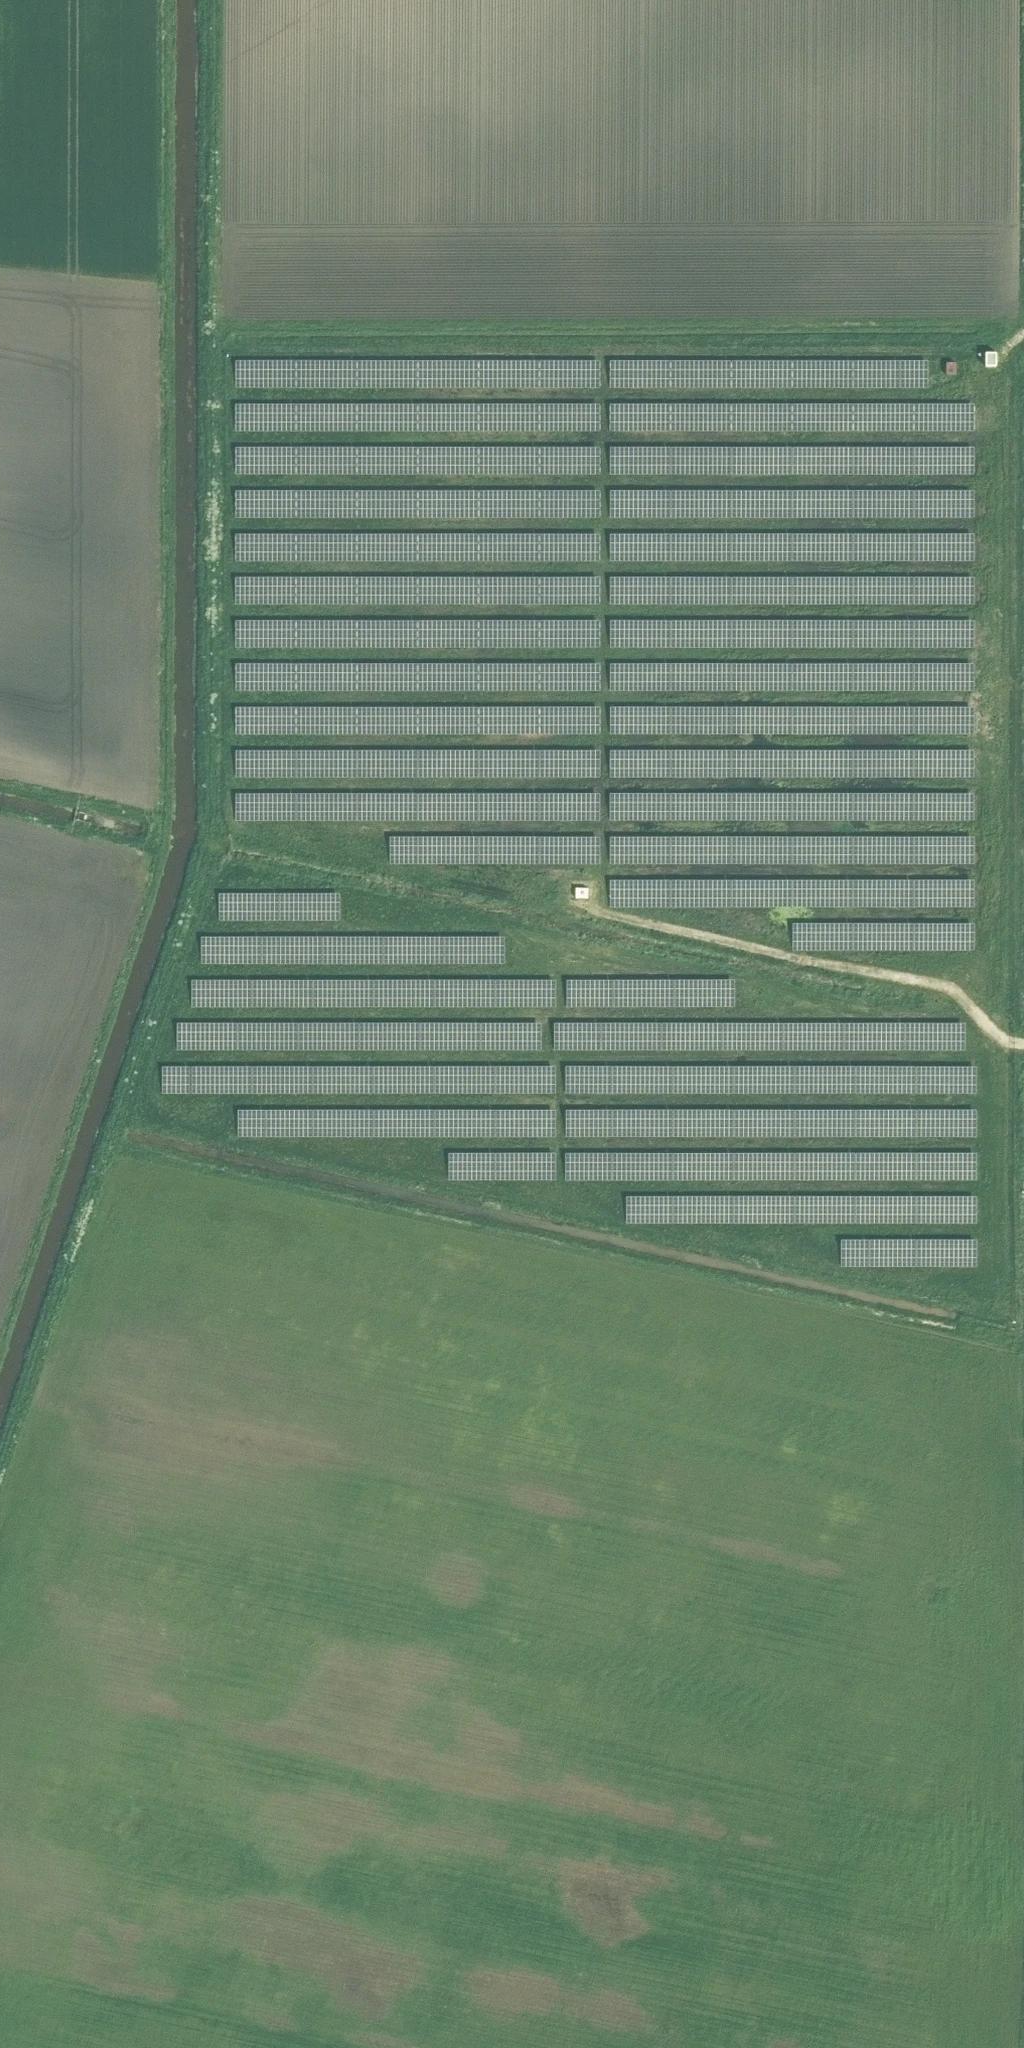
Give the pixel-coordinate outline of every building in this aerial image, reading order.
[(996,355),(985,355),(985,368),(996,368),(996,355)] [(576,890),(576,899),(588,900),(588,890),(576,890)]
